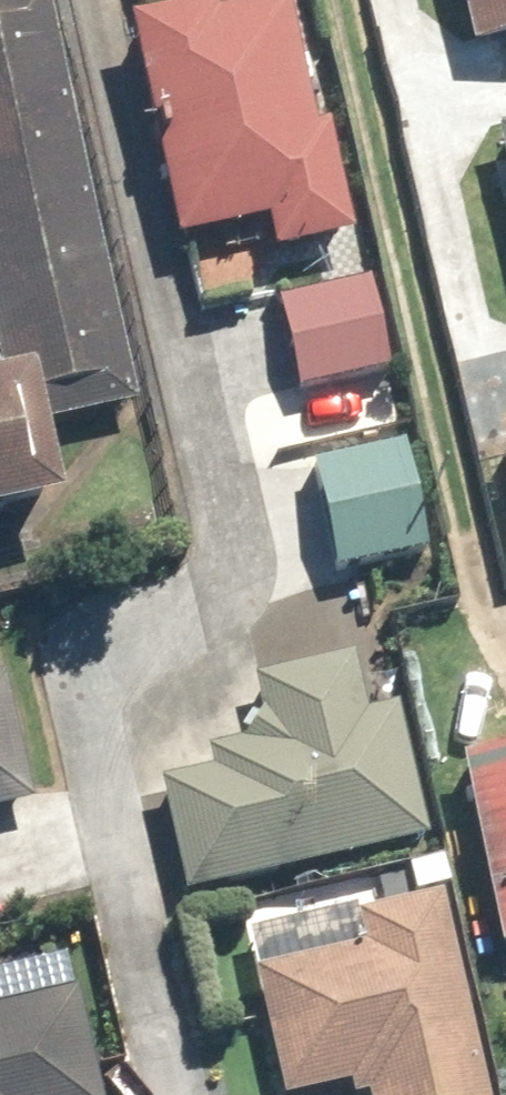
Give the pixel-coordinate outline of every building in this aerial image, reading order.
[(70,509),(51,418),(135,400),(49,0),(9,0),(0,2),(0,366),(2,375),(0,375),(0,524),(70,509)] [(131,16),(181,239),(269,220),(277,254),(358,236),(334,125),(320,128),(291,0),(290,0),(224,15),(221,0),(202,0),(131,16)] [(473,30),(505,23),(505,0),(466,0),(473,30)] [(285,304),(305,389),(390,369),(370,284),(285,304)] [(398,387),(330,401),(337,433),(405,419),(398,387)] [(410,445),(312,468),(337,571),(435,547),(410,445)] [(370,708),(356,651),(254,675),(262,709),(251,712),(257,737),(210,748),(214,766),(162,778),(188,890),(430,835),(399,701),(370,708)] [(35,802),(5,673),(0,674),(0,810),(35,802)] [(458,759),(500,947),(505,945),(505,748),(458,759)] [(370,1094),(490,1094),(442,889),(355,909),(363,943),(256,967),(285,1094),(302,1094),(353,1083),(356,1094),(370,1092),(370,1094)] [(79,987),(0,1005),(0,1094),(104,1094),(79,987)]
